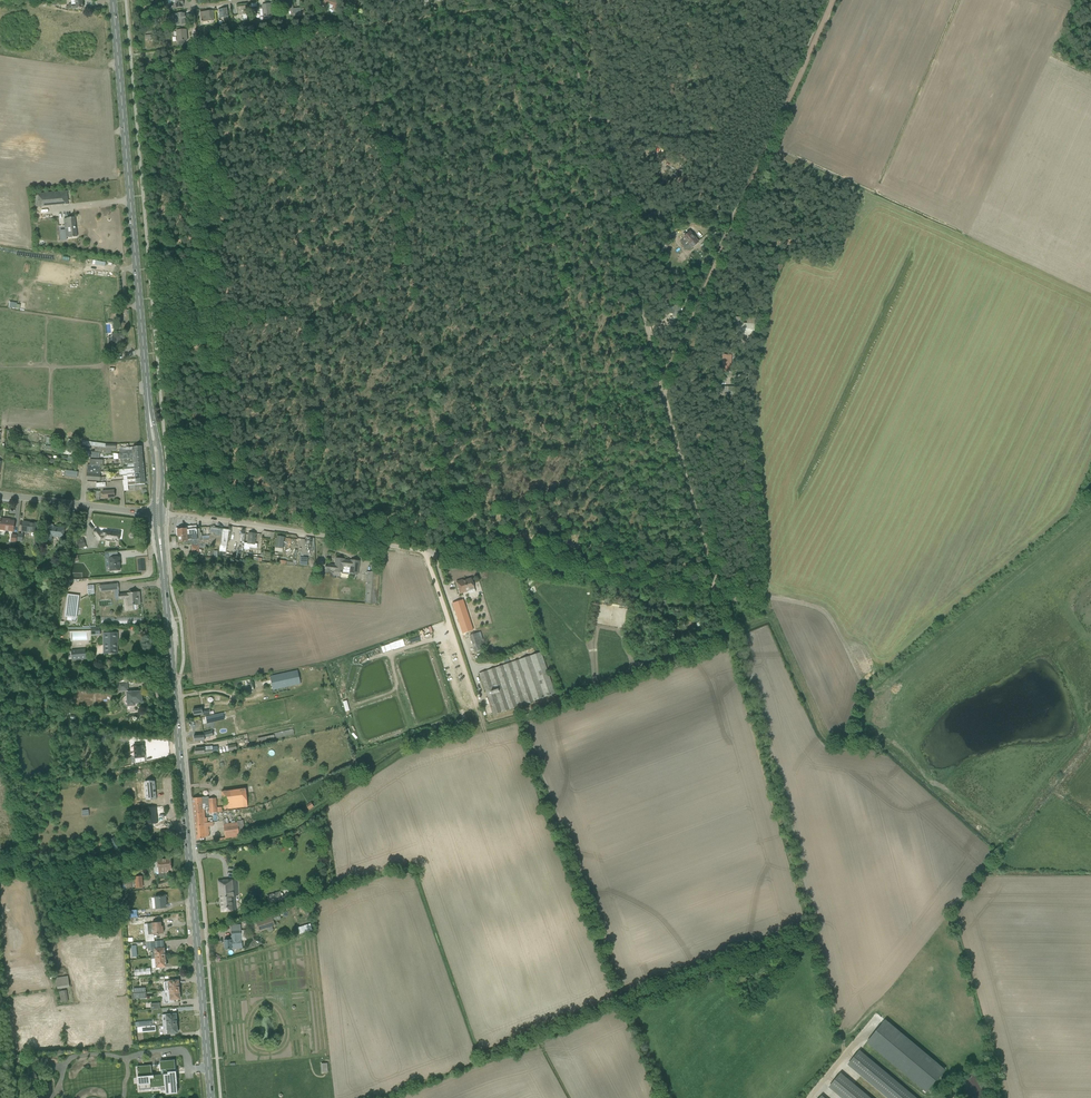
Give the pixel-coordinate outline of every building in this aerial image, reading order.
[(66,9),(83,8),(82,0),(71,0),(71,4),(68,4),(68,6),(65,6),(66,9)] [(172,4),(175,4),(175,8),(183,8),(183,5),(183,0),(171,0),(172,4)] [(284,0),(284,4),(284,6),(285,12),(293,11),(293,14),(297,13),(297,16),(301,15),(301,9),(293,9),(292,0),(287,0),(284,0)] [(337,1),(335,0),(324,0),(323,3),(322,6),(334,10),(335,7),(337,1)] [(263,9),(259,10),(260,17),(264,16),(264,17),(271,16),(270,10),(270,5),(263,5),(263,7),(263,9)] [(245,6),(236,7),(237,12),(238,16),(242,15),(243,19),(243,21),(247,20),(247,19),(246,14),(246,11),(245,6)] [(218,10),(219,15),(219,18),(228,17),(227,8),(218,10)] [(212,11),(210,11),(200,13),(201,22),(213,20),(212,11)] [(175,26),(186,25),(185,13),(174,14),(175,26)] [(186,29),(175,30),(177,42),(187,41),(186,29)] [(68,204),(67,190),(39,193),(40,207),(68,204)] [(788,206),(788,204),(791,204),(791,201),(793,201),(793,192),(785,192),(785,199),(781,199),(781,206),(788,206)] [(63,218),(66,237),(77,236),(75,217),(63,218)] [(699,242),(689,231),(682,237),(692,248),(699,242)] [(780,240),(782,247),(792,244),(790,237),(780,240)] [(774,270),(779,272),(782,265),(777,263),(774,270)] [(734,334),(748,335),(756,336),(756,331),(756,318),(746,318),(746,323),(743,323),(743,317),(735,317),(735,322),(734,322),(734,334)] [(112,335),(112,337),(108,337),(109,345),(113,345),(113,346),(115,346),(115,350),(119,349),(119,346),(120,346),(121,346),(122,346),(122,341),(123,341),(123,338),(124,338),(124,334),(112,335)] [(731,355),(728,355),(723,355),(722,371),(730,372),(731,355)] [(91,446),(95,446),(94,452),(100,452),(110,453),(111,450),(116,451),(116,445),(107,444),(91,442),(77,440),(76,444),(91,446)] [(86,473),(100,475),(100,470),(100,466),(89,465),(87,465),(86,473)] [(86,473),(86,480),(100,481),(100,477),(100,475),(86,473)] [(103,498),(114,498),(114,490),(102,491),(103,498)] [(0,523),(0,530),(5,530),(5,528),(9,529),(8,531),(13,531),(14,521),(6,520),(6,519),(1,518),(0,523)] [(23,522),(22,528),(22,531),(37,533),(38,523),(33,523),(33,524),(23,522)] [(45,524),(44,529),(44,530),(43,539),(51,540),(52,536),(63,538),(64,528),(56,527),(56,529),(52,528),(53,525),(45,524)] [(186,528),(177,529),(177,536),(191,535),(192,540),(198,540),(198,544),(205,545),(209,545),(208,539),(202,539),(201,533),(200,533),(200,529),(196,529),(196,526),(186,527),(186,528)] [(209,539),(208,539),(209,545),(220,546),(219,552),(226,553),(229,529),(215,527),(215,526),(212,526),(212,527),(211,527),(209,539)] [(118,542),(119,532),(107,531),(103,531),(100,533),(97,530),(93,533),(97,537),(99,540),(103,537),(103,536),(104,535),(106,535),(106,536),(110,537),(109,541),(113,541),(118,542)] [(255,544),(256,534),(248,533),(247,543),(244,543),(243,549),(247,549),(249,549),(249,547),(256,548),(257,544),(255,544)] [(191,535),(177,536),(178,542),(184,542),(184,544),(192,543),(192,546),(190,546),(192,554),(199,553),(199,548),(206,547),(205,545),(198,544),(198,540),(192,540),(191,535)] [(276,536),(274,547),(274,551),(282,552),(282,549),(284,537),(276,536)] [(86,546),(84,538),(76,541),(79,549),(86,546)] [(109,552),(109,557),(110,571),(114,571),(115,572),(117,572),(118,571),(120,570),(119,563),(120,563),(120,556),(118,557),(117,552),(109,552)] [(325,567),(325,568),(325,573),(329,573),(330,571),(335,571),(335,572),(343,573),(344,567),(349,567),(349,574),(357,575),(359,561),(344,559),(336,558),(335,565),(326,564),(326,567),(325,567)] [(367,572),(365,603),(376,604),(378,572),(367,572)] [(193,584),(194,574),(185,573),(184,583),(193,584)] [(460,594),(460,593),(460,592),(463,591),(464,592),(468,591),(467,590),(474,588),(475,592),(471,578),(463,581),(462,580),(456,582),(460,594)] [(118,584),(99,585),(100,592),(114,590),(115,600),(120,599),(123,599),(124,611),(133,610),(132,605),(133,605),(138,604),(137,592),(132,593),(119,594),(119,592),(118,584)] [(77,619),(80,595),(67,594),(64,617),(72,618),(71,622),(75,623),(76,619),(77,619)] [(483,649),(481,641),(483,640),(480,632),(478,632),(469,635),(475,652),(483,649)] [(115,633),(109,633),(104,633),(104,644),(107,644),(107,653),(111,653),(112,653),(117,653),(117,641),(115,641),(115,633)] [(388,649),(394,647),(393,643),(382,647),(383,652),(389,650),(388,649)] [(86,658),(86,649),(73,650),(73,659),(86,658)] [(541,652),(479,673),(493,715),(555,694),(541,652)] [(22,673),(28,669),(24,663),(18,666),(22,673)] [(269,676),(272,690),(300,684),(298,670),(269,676)] [(250,683),(250,680),(239,682),(241,691),(252,689),(250,683)] [(127,682),(117,682),(118,691),(128,691),(127,682)] [(131,693),(128,693),(126,693),(127,699),(126,699),(125,701),(125,702),(126,703),(127,704),(127,705),(134,705),(134,702),(141,702),(140,692),(135,693),(135,692),(131,692),(131,693)] [(273,733),(274,735),(275,739),(294,734),(292,728),(273,733)] [(203,738),(213,736),(213,735),(216,735),(215,732),(212,732),(212,731),(202,733),(202,734),(199,735),(194,735),(194,742),(200,741),(203,741),(202,738),(203,738)] [(255,739),(256,745),(275,741),(274,735),(255,739)] [(248,737),(240,739),(242,748),(250,746),(248,737)] [(143,744),(134,745),(135,758),(144,757),(143,744)] [(146,799),(156,798),(155,782),(144,783),(146,799)] [(224,809),(247,807),(245,790),(221,792),(224,809)] [(208,797),(192,798),(193,805),(206,804),(206,809),(209,809),(217,808),(216,798),(210,799),(208,799),(208,797)] [(206,804),(193,805),(195,825),(204,825),(203,823),(207,822),(206,809),(206,804)] [(143,814),(145,813),(146,824),(146,825),(157,823),(156,807),(142,808),(143,814)] [(217,808),(209,809),(210,818),(217,817),(217,812),(217,808)] [(213,842),(226,840),(226,838),(245,835),(243,820),(237,821),(237,822),(223,824),(225,838),(212,840),(213,842)] [(209,836),(208,826),(213,825),(213,822),(208,822),(207,822),(205,823),(203,823),(204,825),(195,825),(196,838),(202,838),(205,838),(205,837),(209,836)] [(168,871),(172,871),(170,858),(157,860),(153,861),(154,873),(158,873),(159,877),(164,877),(164,874),(168,873),(168,871)] [(123,890),(143,887),(142,876),(134,877),(135,881),(131,881),(131,879),(126,879),(126,873),(124,873),(123,870),(121,870),(123,890)] [(236,879),(224,880),(218,881),(218,882),(219,882),(220,897),(221,897),(222,911),(236,910),(234,896),(238,895),(236,879)] [(283,898),(283,896),(282,893),(281,893),(280,890),(266,895),(269,904),(283,900),(283,898)] [(151,898),(152,909),(156,908),(156,909),(166,908),(165,903),(166,903),(166,896),(155,897),(155,898),(151,898)] [(137,910),(126,911),(126,918),(138,917),(137,910)] [(138,917),(126,918),(127,926),(144,925),(145,942),(150,942),(154,941),(154,935),(164,934),(163,926),(162,926),(162,923),(161,923),(161,922),(160,922),(160,915),(138,917)] [(272,915),(255,921),(258,930),(275,924),(272,915)] [(225,949),(230,948),(241,947),(240,935),(241,935),(241,930),(231,931),(232,939),(224,940),(225,949)] [(154,941),(150,942),(151,959),(166,957),(165,947),(164,947),(163,940),(154,941)] [(166,967),(166,957),(151,959),(152,968),(156,968),(166,967)] [(135,976),(151,974),(150,968),(134,970),(135,976)] [(68,976),(56,978),(57,989),(70,987),(68,976)] [(163,982),(164,991),(180,990),(179,979),(168,981),(163,982)] [(66,990),(59,991),(61,1002),(68,1001),(66,990)] [(180,990),(164,991),(162,991),(163,1004),(175,1003),(174,1000),(181,1000),(180,990)] [(163,1025),(177,1023),(176,1013),(165,1014),(165,1015),(162,1015),(163,1025)] [(137,1027),(153,1026),(153,1020),(142,1021),(141,1015),(136,1015),(137,1022),(137,1027)] [(946,1070),(886,1019),(867,1042),(927,1093),(946,1070)] [(178,1033),(177,1023),(163,1025),(163,1034),(167,1034),(167,1035),(178,1033)] [(858,1051),(847,1065),(887,1097),(915,1097),(858,1051)] [(151,1065),(137,1066),(139,1090),(153,1089),(153,1088),(164,1087),(165,1092),(177,1091),(176,1071),(167,1071),(168,1073),(152,1075),(151,1065)] [(841,1072),(828,1087),(841,1097),(871,1097),(841,1072)]
